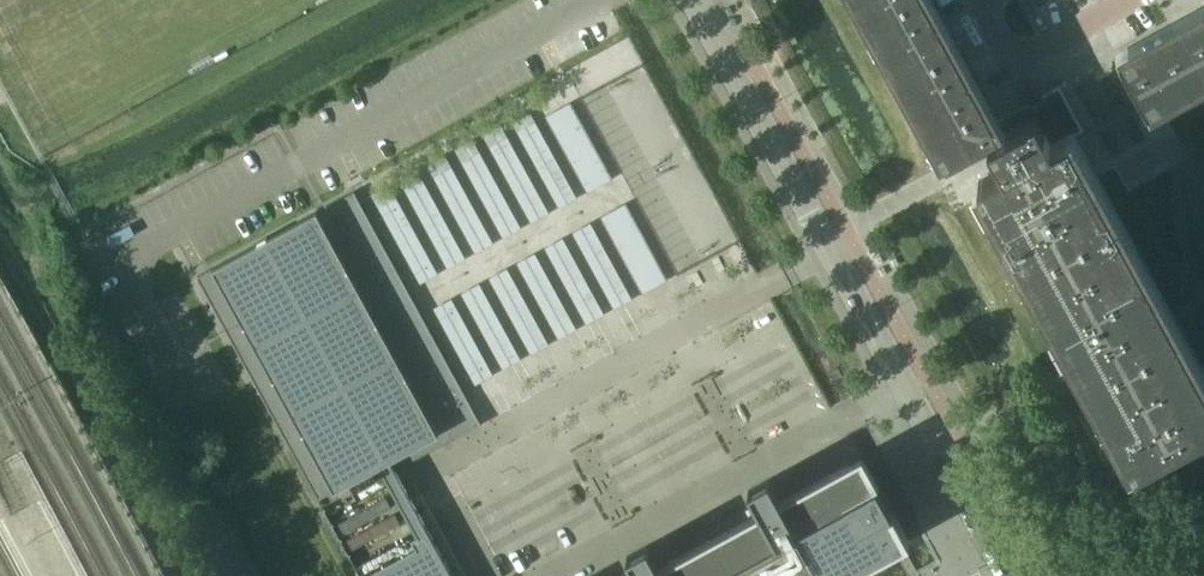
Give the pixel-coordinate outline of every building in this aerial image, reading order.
[(931,134),(947,163),(990,140),(1004,166),(979,180),(1089,381),(1093,389),(1135,465),(1168,447),(1183,439),(1203,428),(1203,382),(1071,139),(1066,130),(1077,124),(1058,88),(1043,97),(1037,87),(1023,95),(1028,105),(993,124),(925,0),(858,0),(931,134)] [(1119,58),(1147,110),(1203,79),(1203,12),(1119,58)] [(590,188),(612,176),(572,102),(550,114),(590,188)] [(197,276),(259,390),(319,499),(348,483),(380,465),(390,484),(418,535),(357,568),(361,575),(454,575),(396,469),(397,469),(397,468),(452,438),(453,440),(482,424),(355,190),(326,206),(327,208),(318,213),(317,211),(197,276)] [(644,291),(668,278),(628,202),(603,214),(644,291)] [(585,321),(633,298),(595,220),(570,232),(571,233),(547,245),(585,321)] [(541,250),(522,258),(557,337),(576,328),(541,250)] [(894,549),(910,540),(895,511),(892,512),(877,484),(879,483),(864,455),(848,463),(781,500),(769,478),(748,490),(760,512),(660,566),(648,544),(627,556),(638,575),(843,575),(894,549)]
